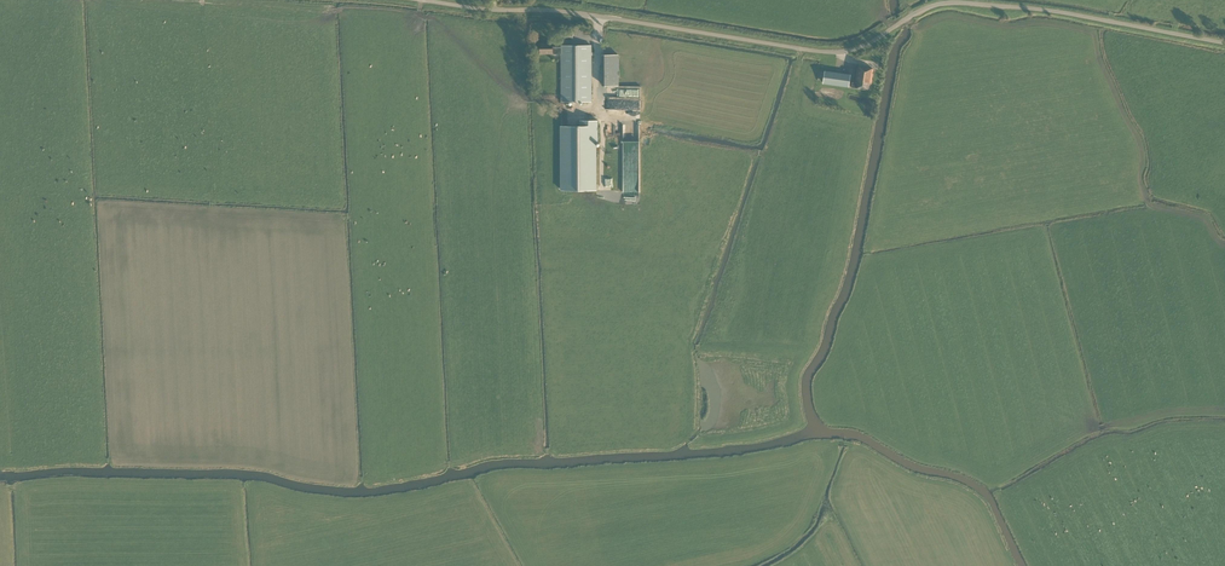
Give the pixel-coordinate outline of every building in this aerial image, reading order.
[(553,47),(552,44),(540,44),(540,54),(552,54),(561,54),(561,102),(591,102),(591,46),(561,46),(561,47),(553,47)] [(603,86),(618,86),(618,55),(603,55),(603,86)] [(872,77),(873,72),(873,69),(868,68),(858,66),(855,83),(852,82),(851,87),(856,88),(870,90),(872,77)] [(823,83),(849,86),(850,75),(824,72),(823,83)] [(561,191),(597,190),(597,142),(598,142),(598,120),(579,120),(579,126),(560,126),(561,191)] [(640,192),(640,121),(622,121),(622,192),(626,192),(626,183),(631,183),(631,176),(634,176),(634,178),(637,178),(637,192),(640,192)]
